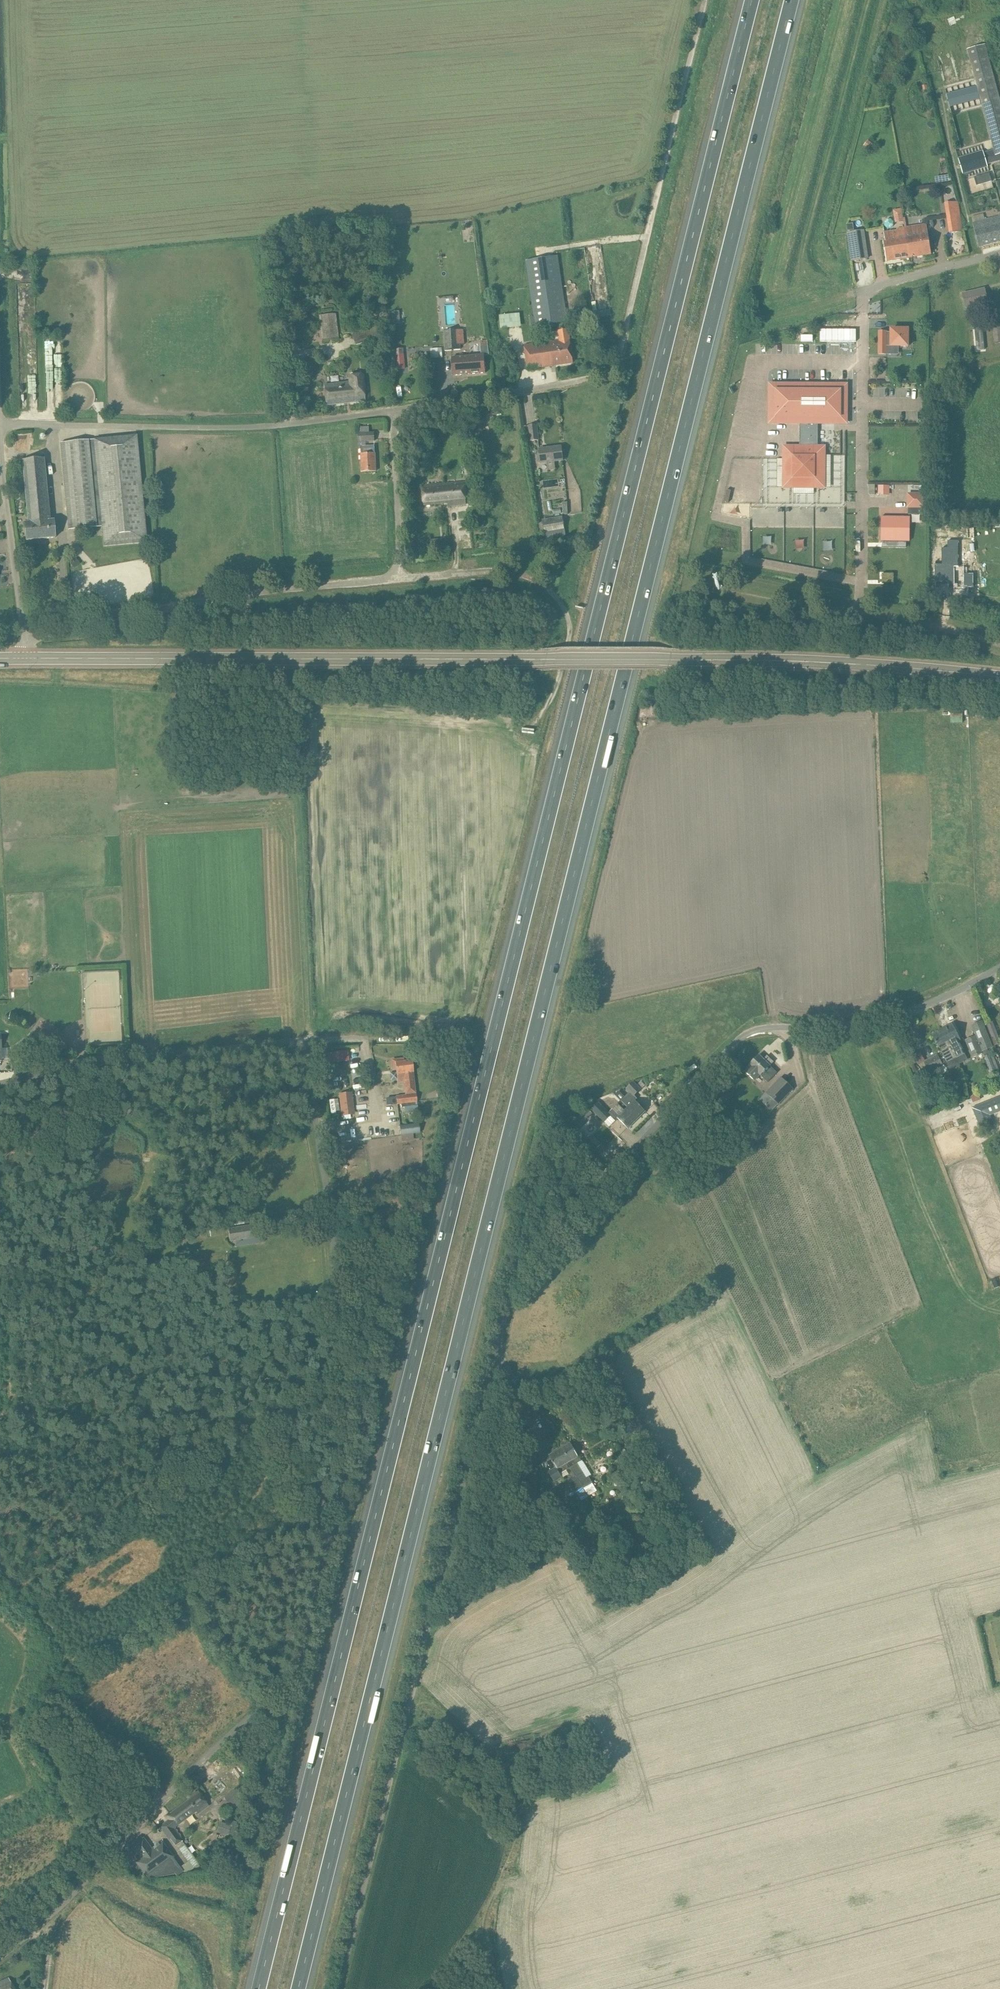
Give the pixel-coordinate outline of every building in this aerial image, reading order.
[(986,45),(967,50),(976,86),(947,94),(950,107),(980,99),(990,137),(999,134),(999,99),(986,45)] [(990,137),(994,152),(984,154),(983,150),(958,158),(963,175),(988,167),(987,162),(999,159),(999,161),(999,160),(999,134),(990,137)] [(992,181),(989,173),(974,177),(977,185),(992,181)] [(948,175),(935,178),(936,184),(949,182),(948,175)] [(962,231),(957,201),(945,203),(949,233),(962,231)] [(901,209),(894,210),(896,222),(903,221),(901,209)] [(973,223),(979,247),(999,242),(999,216),(973,223)] [(905,228),(909,258),(931,254),(930,244),(927,225),(905,228)] [(909,258),(905,228),(897,229),(897,231),(884,233),(885,240),(883,240),(885,251),(886,261),(909,258)] [(867,259),(864,230),(848,232),(852,260),(867,259)] [(557,256),(527,260),(536,326),(567,322),(557,256)] [(988,302),(984,289),(963,294),(966,307),(988,302)] [(338,331),(336,314),(319,316),(321,333),(338,331)] [(382,336),(379,326),(352,336),(355,344),(359,343),(360,344),(382,336)] [(973,327),(974,351),(986,350),(985,326),(973,327)] [(573,363),(568,329),(558,331),(559,340),(524,345),(528,369),(573,363)] [(887,332),(879,332),(879,354),(886,354),(886,346),(908,346),(908,329),(891,329),(891,332),(887,332)] [(458,350),(458,349),(461,348),(460,344),(464,344),(463,330),(443,332),(445,351),(458,350)] [(488,340),(480,341),(481,355),(484,355),(484,356),(489,356),(488,340)] [(443,348),(431,348),(431,359),(443,358),(443,348)] [(484,356),(484,355),(481,355),(452,358),(453,376),(486,373),(484,356)] [(395,362),(395,370),(405,369),(404,362),(395,362)] [(365,401),(362,376),(347,378),(348,382),(324,385),(326,405),(365,401)] [(841,385),(771,385),(770,422),(800,422),(800,446),(784,446),(783,487),(825,488),(825,446),(816,446),(816,422),(840,422),(841,385)] [(538,440),(536,425),(528,426),(523,427),(526,442),(538,440)] [(374,432),(369,433),(369,427),(359,428),(359,433),(358,433),(359,442),(374,441),(374,432)] [(137,436),(136,436),(61,443),(68,521),(75,520),(76,529),(97,527),(97,526),(102,526),(104,546),(147,542),(137,436)] [(485,458),(481,441),(472,443),(476,460),(485,458)] [(375,446),(360,447),(361,472),(366,472),(376,471),(375,446)] [(563,460),(561,447),(539,449),(541,463),(547,462),(548,471),(556,470),(555,461),(563,460)] [(28,523),(50,521),(44,458),(23,460),(28,523)] [(466,505),(464,483),(441,485),(441,484),(422,486),(424,505),(448,503),(448,507),(466,505)] [(878,486),(878,495),(890,495),(890,486),(878,486)] [(908,494),(908,507),(908,515),(924,515),(924,508),(924,495),(908,494)] [(566,536),(563,517),(542,520),(546,539),(566,536)] [(892,517),(892,542),(920,542),(920,518),(892,517)] [(50,521),(28,523),(25,523),(26,540),(55,538),(53,520),(50,521)] [(825,541),(825,549),(833,549),(833,541),(825,541)] [(936,561),(936,587),(937,587),(937,582),(949,582),(949,587),(950,587),(950,585),(954,585),(954,592),(965,592),(965,588),(980,588),(980,587),(974,587),(974,574),(965,574),(966,566),(960,566),(960,541),(943,541),(943,542),(949,542),(949,548),(943,548),(943,563),(937,563),(937,561),(936,561)] [(74,559),(70,562),(74,568),(78,565),(74,559)] [(963,711),(952,712),(952,721),(964,721),(963,711)] [(992,1021),(986,1023),(989,1031),(995,1045),(999,1043),(999,1040),(992,1021)] [(992,1047),(982,1022),(973,1026),(977,1036),(966,1041),(973,1057),(982,1053),(981,1052),(992,1047)] [(943,1030),(956,1056),(957,1058),(965,1054),(958,1040),(960,1040),(957,1034),(952,1025),(943,1030)] [(957,1058),(956,1056),(943,1030),(933,1035),(937,1044),(943,1055),(939,1057),(937,1054),(923,1062),(924,1062),(919,1065),(926,1077),(931,1075),(930,1073),(945,1065),(949,1072),(959,1067),(957,1059),(956,1058),(957,1058)] [(328,1050),(324,1056),(329,1060),(334,1054),(328,1050)] [(348,1050),(334,1052),(335,1062),(349,1061),(348,1050)] [(998,1075),(990,1054),(984,1057),(992,1077),(998,1075)] [(776,1072),(770,1066),(774,1062),(767,1056),(763,1060),(759,1055),(749,1065),(750,1065),(744,1070),(755,1081),(760,1075),(767,1082),(776,1072)] [(396,1069),(397,1074),(403,1073),(404,1081),(403,1081),(405,1094),(396,1096),(397,1104),(401,1104),(402,1108),(404,1107),(413,1106),(413,1103),(417,1102),(414,1080),(413,1072),(412,1060),(404,1061),(403,1057),(393,1058),(394,1069),(396,1069)] [(801,1081),(807,1081),(804,1057),(798,1058),(801,1081)] [(913,1063),(909,1066),(912,1073),(917,1071),(913,1063)] [(794,1089),(781,1077),(766,1093),(779,1105),(794,1089)] [(625,1097),(618,1090),(614,1094),(628,1107),(631,1111),(629,1114),(628,1115),(635,1122),(646,1111),(635,1101),(637,1099),(635,1096),(641,1090),(633,1082),(627,1088),(630,1092),(625,1097)] [(926,1085),(919,1088),(922,1095),(928,1093),(926,1085)] [(340,1093),(342,1115),(351,1114),(348,1092),(340,1093)] [(981,1100),(978,1094),(971,1097),(972,1099),(969,1100),(969,1102),(970,1104),(981,1100)] [(978,1105),(980,1109),(974,1112),(972,1109),(975,1120),(980,1134),(981,1134),(979,1127),(980,1128),(989,1124),(987,1118),(983,1120),(982,1118),(976,1121),(976,1120),(977,1120),(999,1110),(999,1101),(997,1103),(996,1100),(993,1101),(992,1099),(978,1105)] [(925,1103),(928,1110),(937,1107),(934,1100),(925,1103)] [(966,1104),(965,1100),(953,1104),(955,1109),(966,1104)] [(628,1115),(631,1111),(628,1107),(625,1110),(618,1104),(608,1113),(598,1103),(592,1109),(604,1122),(610,1116),(615,1121),(618,1118),(628,1129),(635,1122),(628,1115)] [(592,1113),(587,1108),(575,1120),(577,1122),(574,1126),(577,1129),(592,1113)] [(975,1120),(972,1109),(966,1112),(970,1123),(973,1130),(974,1130),(976,1136),(980,1134),(975,1120)] [(413,1134),(412,1124),(400,1125),(401,1135),(413,1134)] [(600,1146),(590,1135),(585,1140),(595,1150),(600,1146)] [(253,1237),(251,1225),(233,1228),(235,1240),(253,1237)] [(571,1443),(560,1449),(571,1467),(575,1475),(580,1482),(582,1486),(588,1495),(596,1490),(591,1483),(592,1482),(589,1476),(586,1478),(577,1463),(582,1461),(571,1443)] [(561,1473),(571,1467),(560,1449),(549,1455),(553,1462),(552,1462),(553,1463),(554,1463),(556,1467),(549,1471),(555,1481),(563,1477),(561,1473)] [(572,1487),(580,1482),(575,1475),(571,1477),(568,1479),(572,1487)] [(243,1773),(234,1763),(227,1769),(236,1779),(243,1773)] [(242,1800),(234,1789),(224,1797),(233,1809),(242,1803),(242,1800)] [(209,1805),(198,1790),(189,1796),(191,1798),(166,1816),(169,1820),(160,1826),(169,1839),(171,1838),(176,1845),(182,1840),(174,1829),(176,1827),(175,1827),(196,1811),(198,1813),(209,1805)] [(237,1822),(229,1820),(227,1824),(220,1822),(217,1831),(228,1835),(229,1834),(233,1835),(237,1822)] [(152,1850),(143,1838),(133,1846),(141,1857),(136,1861),(149,1878),(176,1873),(177,1875),(183,1871),(168,1850),(162,1842),(152,1850)] [(189,1861),(182,1865),(186,1872),(199,1863),(186,1843),(180,1848),(189,1861)] [(9,1977),(0,1982),(0,1988),(14,1988),(9,1977)]
